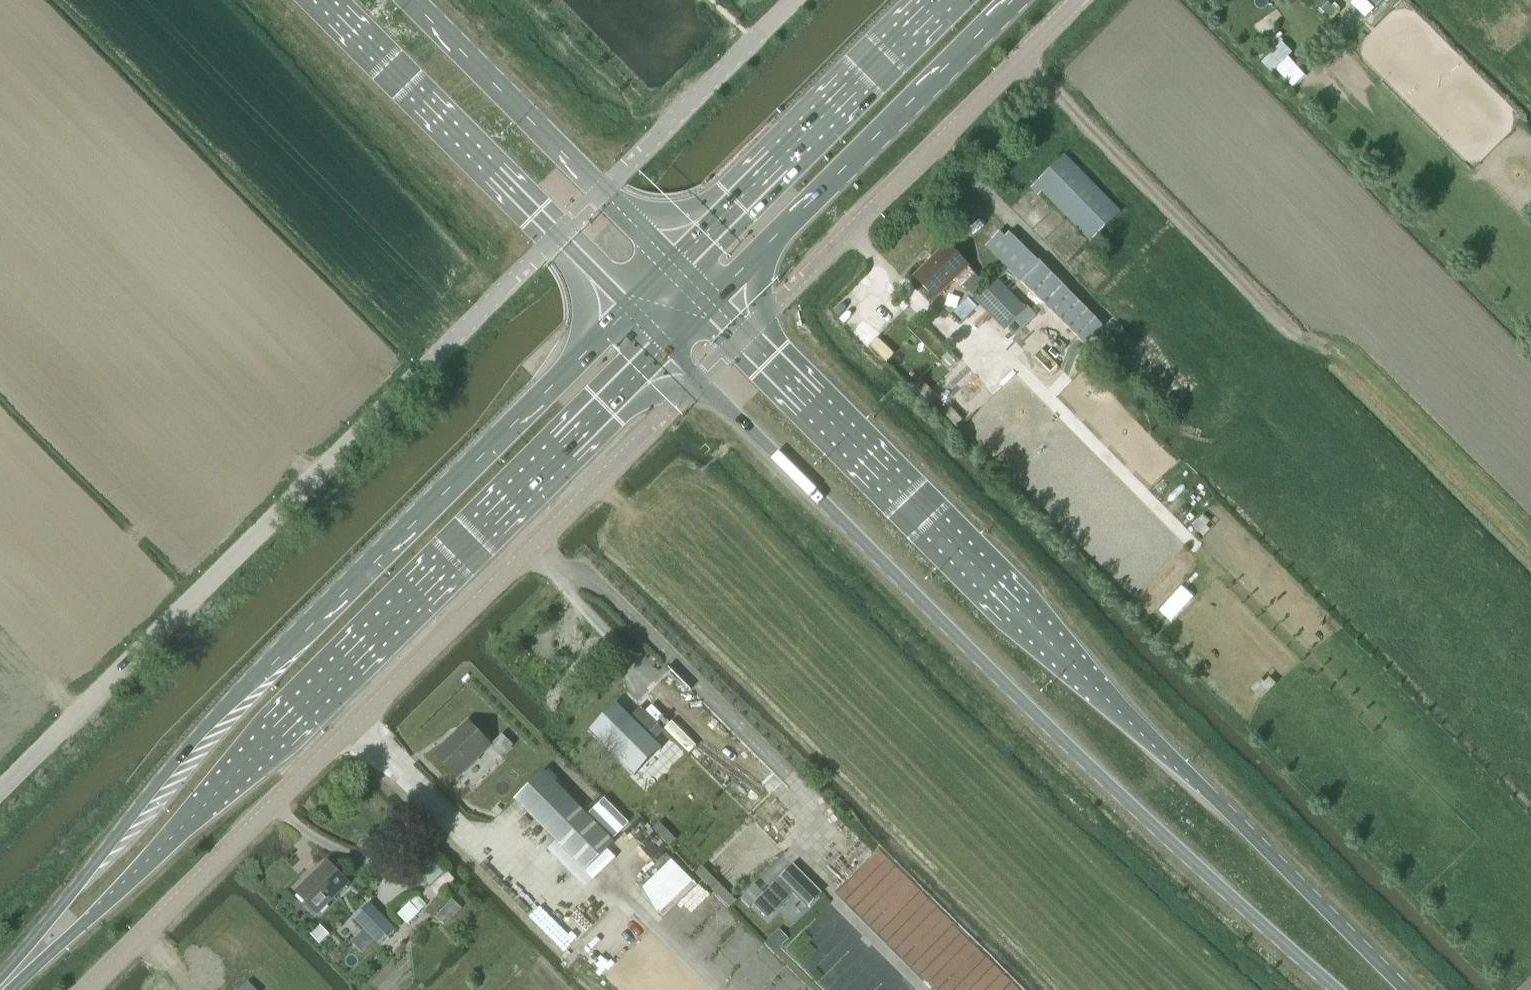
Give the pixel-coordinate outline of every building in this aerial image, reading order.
[(1325,0),(1315,0),(1313,2),(1330,19),(1337,12),(1325,0)] [(1373,10),(1383,0),(1361,0),(1373,10)] [(1280,44),(1261,62),(1271,73),(1275,69),(1286,80),(1298,70),(1287,58),(1290,55),(1280,44)] [(1091,241),(1119,213),(1062,156),(1029,188),(1037,197),(1042,192),(1091,241)] [(954,189),(944,198),(953,208),(963,198),(954,189)] [(999,232),(993,225),(984,234),(991,241),(999,232)] [(991,241),(985,246),(999,260),(1003,264),(1029,289),(1084,342),(1096,330),(1096,323),(1078,306),(1081,303),(1009,233),(1005,237),(999,232),(991,241)] [(974,275),(967,267),(968,266),(947,245),(914,277),(935,298),(954,280),(962,288),(974,275)] [(997,279),(976,300),(1004,329),(1007,326),(1025,308),(997,279)] [(1025,308),(1007,326),(1015,334),(1035,314),(1027,306),(1025,308)] [(971,377),(958,389),(964,395),(977,383),(971,377)] [(620,705),(592,732),(632,772),(659,745),(654,740),(664,730),(655,720),(661,714),(653,706),(646,712),(641,707),(631,717),(620,705)] [(458,777),(490,745),(468,722),(435,754),(458,777)] [(513,745),(502,734),(490,745),(502,757),(513,745)] [(544,771),(515,800),(585,870),(614,841),(612,839),(588,815),(544,771)] [(605,798),(588,815),(612,839),(629,822),(605,798)] [(296,892),(317,913),(349,882),(328,861),(296,892)] [(434,863),(419,876),(429,887),(444,874),(434,863)] [(793,866),(755,904),(768,917),(793,891),(807,905),(820,893),(793,866)] [(369,901),(352,918),(378,943),(395,926),(369,901)] [(419,912),(409,902),(397,914),(407,924),(419,912)] [(321,926),(311,936),(320,944),(330,935),(321,926)] [(779,931),(766,944),(775,954),(789,940),(779,931)] [(248,981),(239,989),(256,989),(248,981)]
